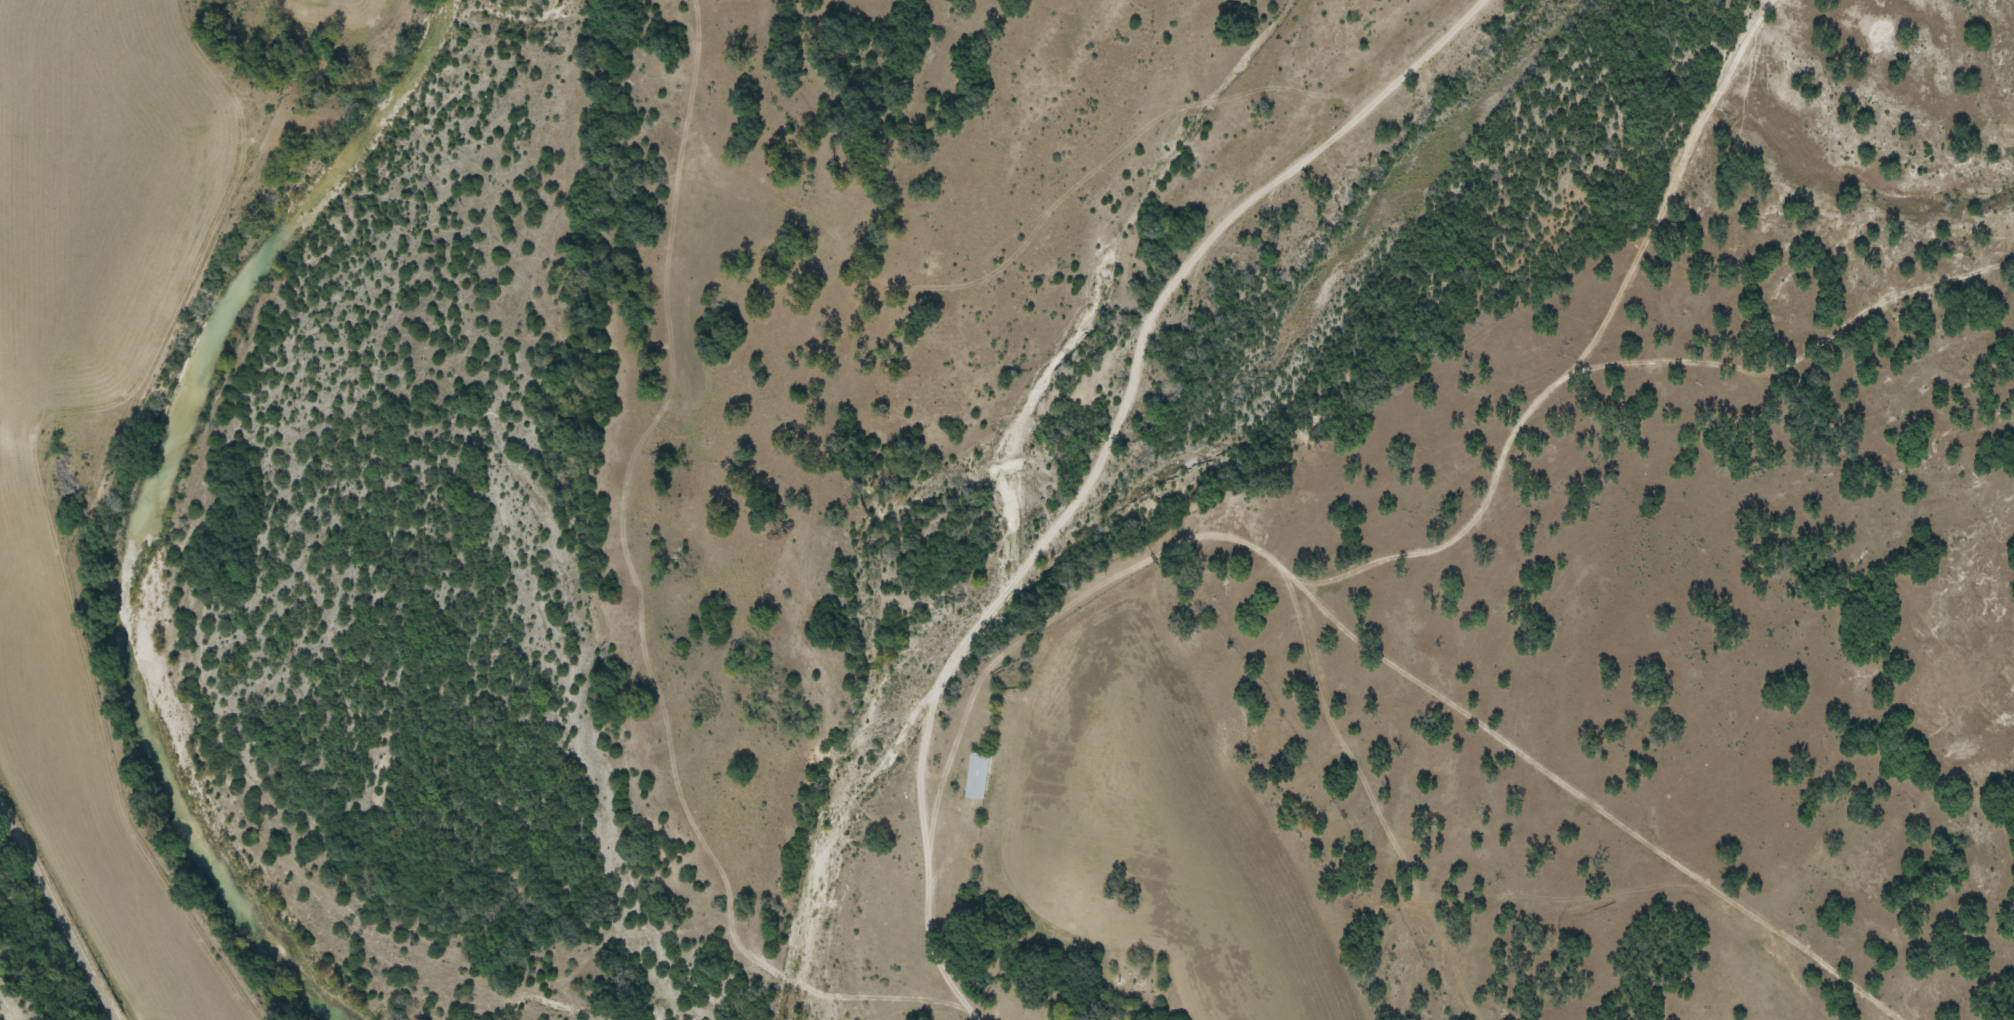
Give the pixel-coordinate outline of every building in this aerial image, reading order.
[(991,753),(972,751),(967,797),(986,799),(991,753)]
